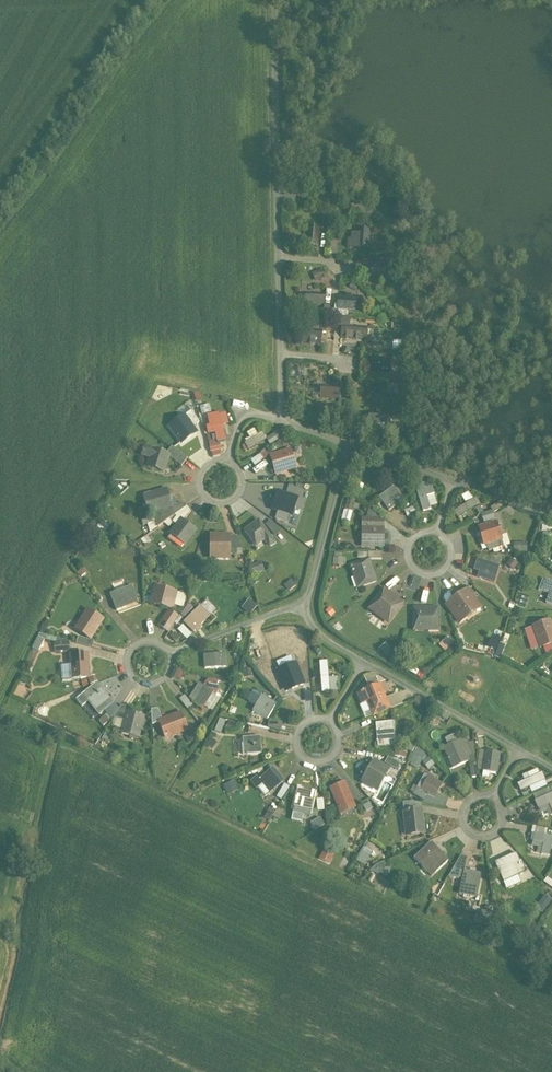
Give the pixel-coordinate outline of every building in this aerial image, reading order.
[(361,168),(342,166),(340,180),(359,182),(361,168)] [(320,229),(307,227),(306,247),(318,248),(320,229)] [(370,231),(358,230),(355,241),(348,240),(347,249),(369,250),(370,231)] [(395,258),(377,256),(376,265),(376,266),(390,267),(391,267),(394,268),(395,258)] [(390,267),(376,266),(376,265),(372,265),(371,280),(389,282),(390,270),(392,270),(392,269),(391,269),(391,267),(390,267)] [(326,295),(306,294),(305,306),(325,307),(326,295)] [(358,296),(339,295),(338,308),(357,310),(358,296)] [(368,328),(342,325),(341,338),(366,341),(368,328)] [(322,331),(303,329),(303,344),(321,345),(322,331)] [(391,358),(373,357),(372,371),(390,372),(391,358)] [(341,387),(321,385),(320,399),(340,400),(341,387)] [(388,413),(369,412),(368,426),(387,427),(388,413)] [(191,413),(184,418),(192,429),(199,424),(191,413)] [(219,414),(211,416),(212,417),(207,418),(209,427),(206,428),(208,434),(215,432),(217,444),(224,442),(222,427),(228,426),(226,417),(221,418),(220,417),(219,416),(219,414)] [(184,418),(170,428),(182,444),(196,435),(192,429),(184,418)] [(262,435),(246,445),(249,451),(265,441),(262,435)] [(209,445),(210,453),(220,451),(219,446),(215,446),(214,444),(209,445)] [(188,459),(172,448),(166,456),(169,457),(169,458),(182,467),(188,459)] [(166,456),(145,449),(143,455),(151,458),(148,468),(164,474),(169,458),(169,457),(166,456)] [(291,452),(271,458),(276,475),(296,468),(291,452)] [(261,455),(251,462),(255,468),(265,460),(261,455)] [(182,486),(183,493),(196,491),(195,485),(182,486)] [(425,490),(423,485),(415,488),(423,512),(431,510),(427,498),(425,490)] [(393,488),(384,495),(387,499),(383,502),(389,512),(403,502),(393,488)] [(432,488),(425,490),(427,498),(435,495),(432,488)] [(167,491),(153,495),(145,498),(149,514),(150,514),(171,508),(172,508),(170,502),(173,501),(171,496),(169,497),(167,491)] [(297,501),(277,494),(272,510),(278,512),(275,520),(288,524),(297,501)] [(477,507),(469,496),(464,499),(472,511),(477,507)] [(354,501),(348,500),(346,510),(351,512),(354,501)] [(503,504),(493,510),(496,516),(506,509),(503,504)] [(171,508),(150,514),(152,523),(156,522),(158,528),(174,517),(171,508)] [(185,509),(174,517),(176,518),(173,523),(177,527),(181,521),(183,523),(191,513),(185,509)] [(107,521),(99,528),(106,534),(113,527),(107,521)] [(183,523),(181,521),(177,527),(171,535),(185,546),(196,532),(183,523)] [(379,521),(363,521),(362,529),(368,529),(379,529),(379,521)] [(259,523),(246,532),(252,541),(261,535),(270,547),(274,544),(259,523)] [(496,524),(479,529),(481,535),(483,534),(489,552),(504,547),(496,524)] [(379,529),(368,529),(368,546),(383,546),(383,529),(379,529)] [(229,537),(211,537),(211,554),(228,555),(228,556),(237,556),(237,551),(229,551),(229,537)] [(238,537),(229,537),(229,551),(237,551),(242,551),(238,537)] [(368,561),(352,566),(356,578),(361,576),(364,587),(376,583),(368,561)] [(499,567),(483,562),(478,578),(494,583),(499,567)] [(132,587),(111,595),(117,611),(127,607),(125,602),(136,598),(132,587)] [(176,593),(155,588),(151,604),(172,610),(173,605),(176,593)] [(403,605),(384,590),(373,604),(392,618),(403,605)] [(467,591),(453,601),(454,602),(447,606),(460,624),(480,609),(467,591)] [(186,596),(176,593),(173,605),(183,609),(186,596)] [(200,608),(185,623),(194,632),(206,621),(202,617),(205,614),(200,608)] [(438,609),(413,609),(414,627),(438,627),(438,609)] [(103,620),(88,611),(82,621),(87,624),(81,633),(91,639),(103,620)] [(169,612),(160,626),(169,632),(178,618),(169,612)] [(78,618),(72,627),(81,633),(87,624),(82,621),(78,618)] [(533,628),(537,639),(542,637),(546,648),(551,646),(551,645),(551,629),(550,622),(533,628)] [(185,625),(180,630),(190,639),(195,634),(185,625)] [(497,632),(494,637),(501,641),(504,635),(497,632)] [(44,652),(48,638),(40,636),(36,649),(44,652)] [(394,654),(389,647),(383,652),(388,659),(394,654)] [(226,654),(205,656),(206,669),(226,668),(226,654)] [(87,655),(71,656),(72,673),(88,672),(87,655)] [(327,663),(320,664),(321,682),(322,693),(330,692),(327,663)] [(295,665),(279,671),(283,681),(288,679),(292,689),(303,685),(295,665)] [(377,679),(367,683),(370,689),(379,685),(377,679)] [(113,703),(96,684),(83,695),(99,715),(104,711),(113,703)] [(213,694),(199,685),(190,699),(195,702),(198,697),(207,703),(213,694)] [(386,700),(380,686),(364,693),(374,717),(390,710),(386,700)] [(386,700),(390,710),(402,706),(398,695),(386,700)] [(207,703),(198,697),(195,702),(194,704),(195,706),(202,710),(207,703)] [(276,705),(262,697),(253,712),(268,720),(276,705)] [(119,711),(113,703),(104,711),(112,720),(114,718),(119,711)] [(129,708),(121,706),(119,711),(114,718),(125,721),(128,713),(129,708)] [(163,721),(159,710),(151,710),(152,726),(160,723),(160,722),(163,721)] [(128,713),(125,721),(123,730),(131,732),(140,734),(144,718),(128,713)] [(163,721),(160,722),(160,723),(166,738),(177,734),(175,729),(185,725),(184,722),(181,714),(163,721)] [(220,719),(215,731),(221,733),(225,721),(220,719)] [(393,723),(376,725),(378,742),(394,740),(393,723)] [(140,734),(131,732),(130,739),(138,741),(140,734)] [(260,737),(246,739),(247,744),(242,745),(243,755),(247,755),(248,755),(262,754),(260,737)] [(465,739),(445,748),(454,768),(468,762),(461,746),(467,743),(465,739)] [(417,748),(409,765),(418,771),(425,755),(417,748)] [(496,753),(486,752),(483,772),(482,777),(489,778),(490,773),(496,774),(498,760),(494,760),(495,754),(496,753)] [(400,764),(388,758),(385,764),(397,771),(400,764)] [(389,771),(374,762),(366,777),(380,785),(386,775),(389,771)] [(283,782),(272,770),(259,781),(263,785),(267,781),(274,790),(283,782)] [(540,776),(537,770),(528,775),(530,780),(518,785),(522,792),(545,782),(541,775),(540,776)] [(380,785),(373,798),(385,804),(396,780),(386,775),(380,785)] [(435,778),(430,776),(429,778),(425,776),(414,795),(426,802),(425,803),(431,805),(436,796),(442,785),(434,780),(435,778)] [(274,790),(267,781),(263,785),(259,788),(266,797),(274,790)] [(532,787),(535,793),(550,787),(548,781),(532,787)] [(238,791),(234,783),(224,787),(228,795),(238,791)] [(344,784),(332,789),(340,809),(353,804),(344,784)] [(314,794),(298,791),(295,807),(311,811),(314,794)] [(536,802),(539,809),(549,805),(551,811),(551,795),(536,802)] [(447,800),(436,796),(431,805),(445,808),(447,800)] [(385,804),(373,798),(372,799),(382,808),(385,804)] [(422,804),(412,802),(403,804),(404,814),(422,811),(422,804)] [(274,820),(281,807),(275,804),(269,817),(274,820)] [(422,811),(404,814),(406,825),(411,824),(412,835),(424,834),(422,811)] [(311,825),(315,832),(326,827),(322,819),(311,825)] [(534,834),(533,842),(544,844),(542,855),(549,856),(551,843),(551,838),(534,834)] [(437,849),(431,843),(414,859),(431,877),(448,861),(437,849)] [(363,847),(356,860),(358,862),(365,866),(372,852),(363,847)] [(332,857),(324,853),(321,859),(329,863),(332,857)] [(514,866),(499,873),(506,888),(521,881),(514,866)] [(481,875),(465,872),(461,888),(472,890),(471,896),(476,897),(481,875)]
